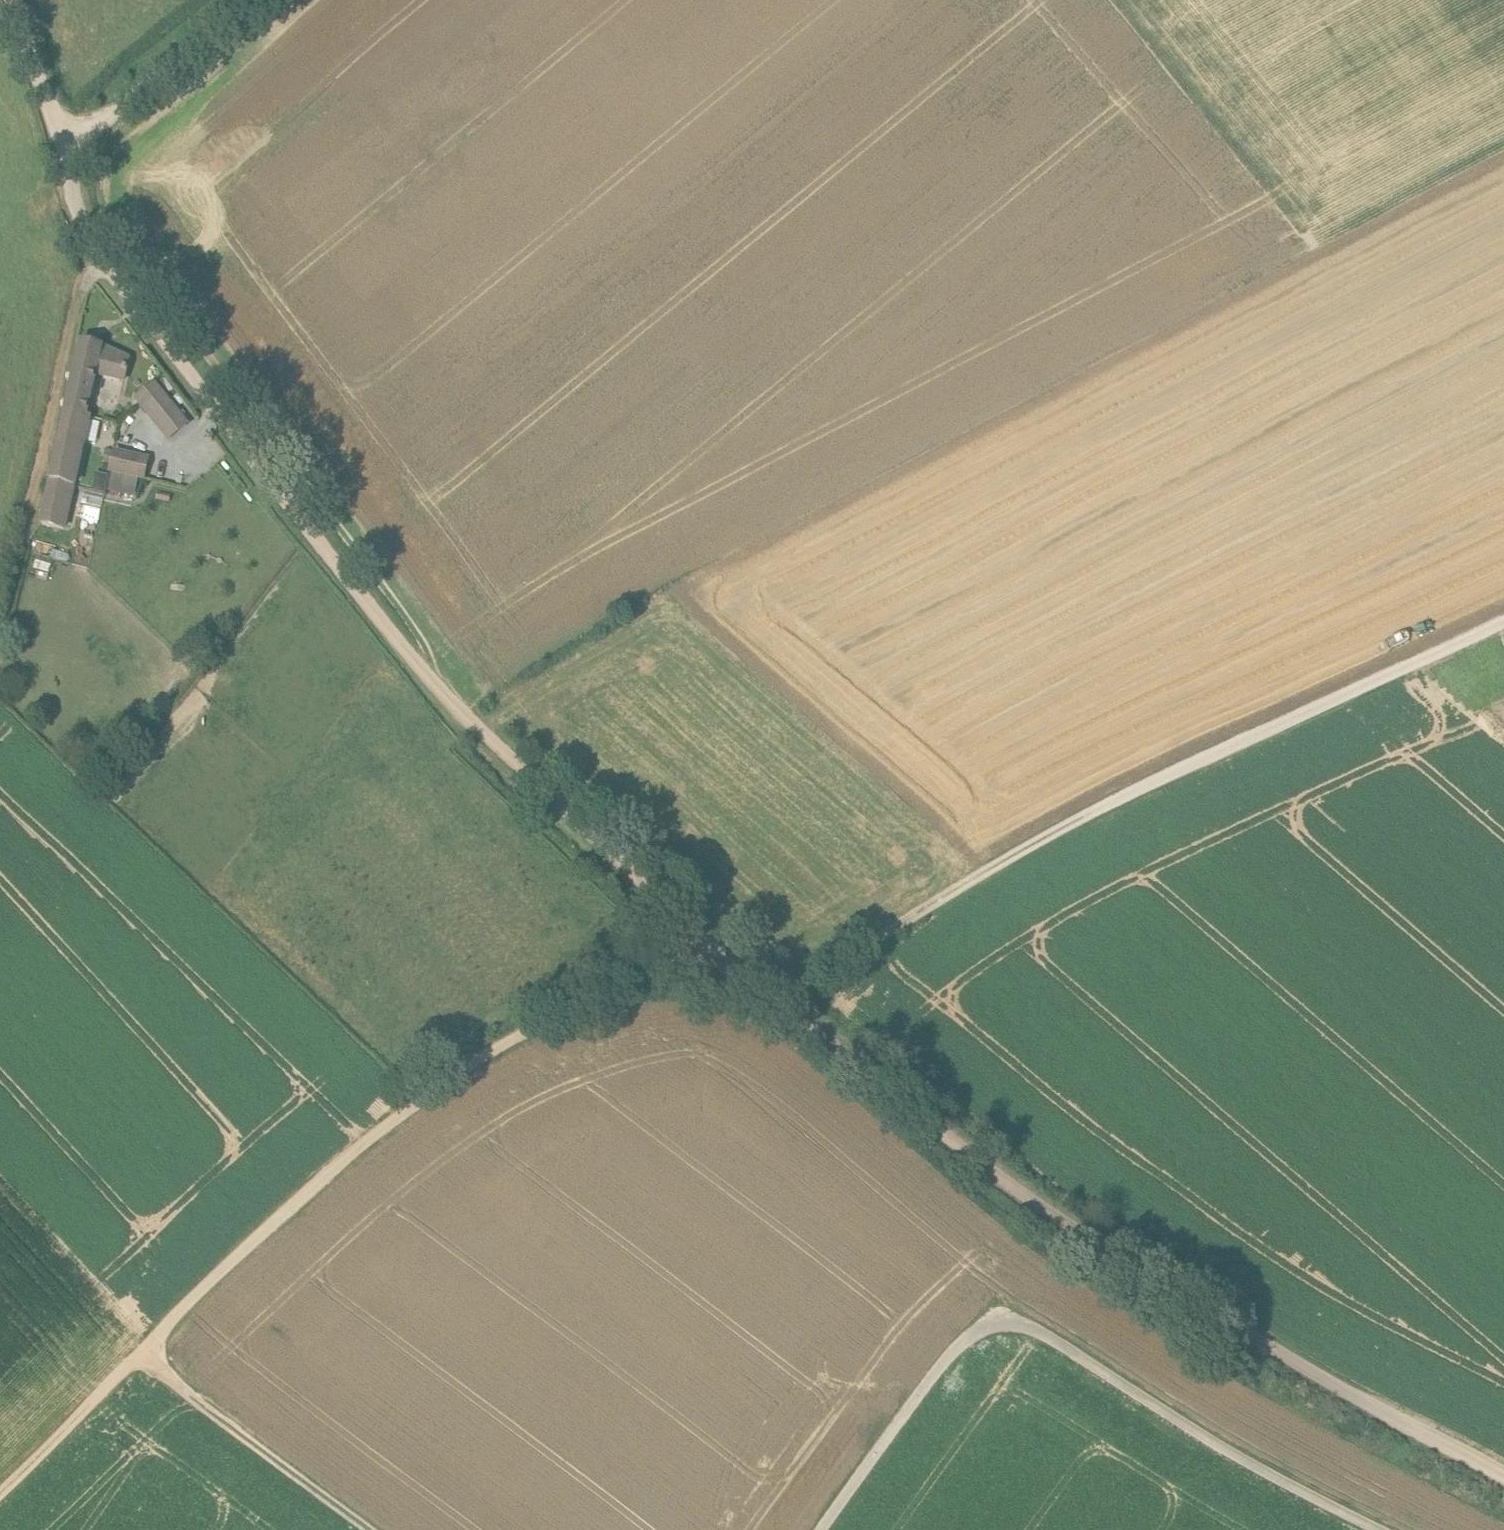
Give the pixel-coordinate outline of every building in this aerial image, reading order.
[(127,360),(101,348),(82,343),(66,410),(87,415),(96,373),(123,379),(127,360)] [(168,441),(189,425),(154,382),(134,398),(168,441)] [(88,415),(87,415),(66,410),(49,480),(73,485),(88,415)] [(106,450),(103,461),(110,463),(112,452),(106,450)] [(145,479),(150,456),(138,454),(133,477),(145,479)] [(91,490),(104,493),(108,475),(96,472),(91,490)] [(63,529),(73,485),(49,480),(39,523),(63,529)]
